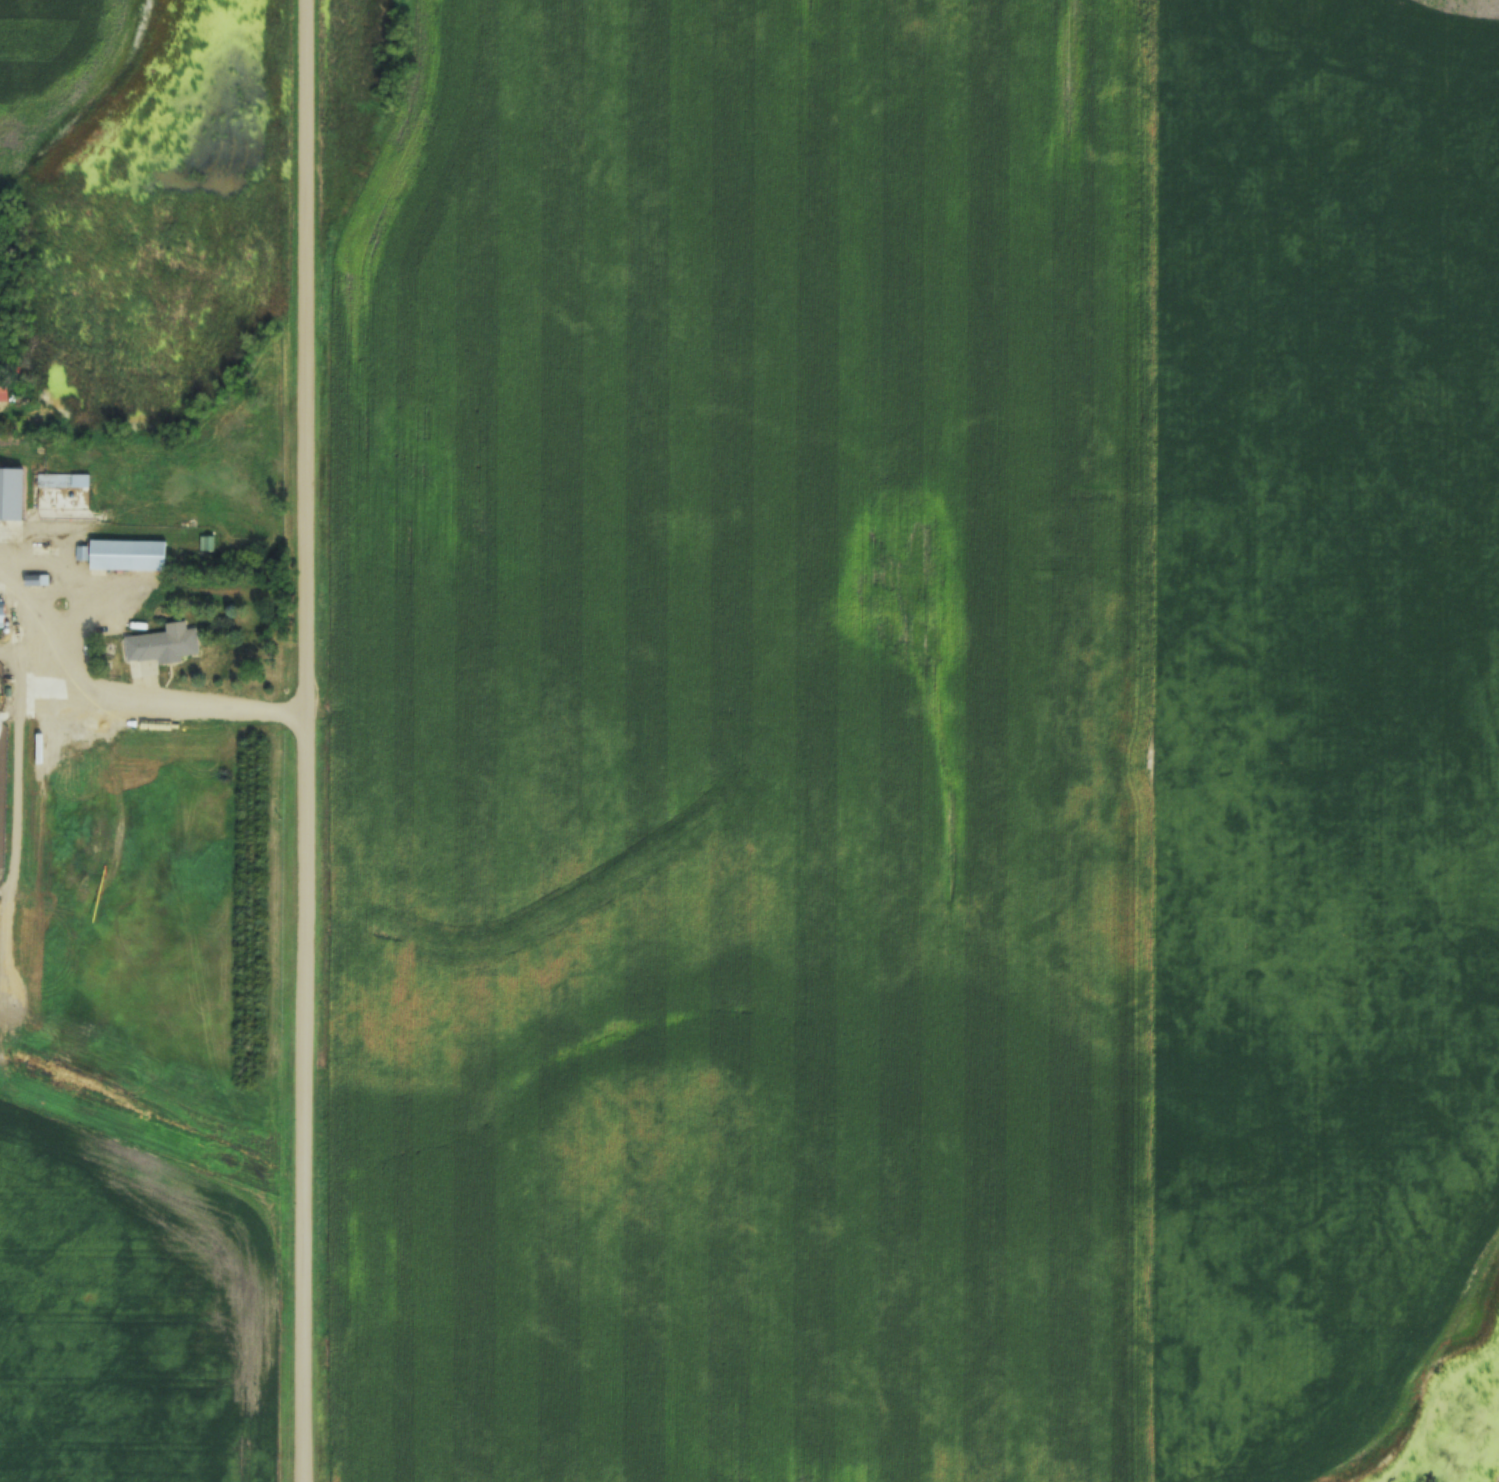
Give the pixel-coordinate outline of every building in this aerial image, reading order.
[(26,521),(26,470),(0,470),(0,521),(26,521)] [(38,489),(72,489),(72,476),(38,476),(38,489)] [(168,542),(93,542),(93,571),(168,571),(168,542)] [(9,629),(9,603),(0,603),(0,629),(9,629)] [(136,636),(138,663),(160,660),(160,666),(183,664),(182,658),(201,656),(198,630),(136,636)]
